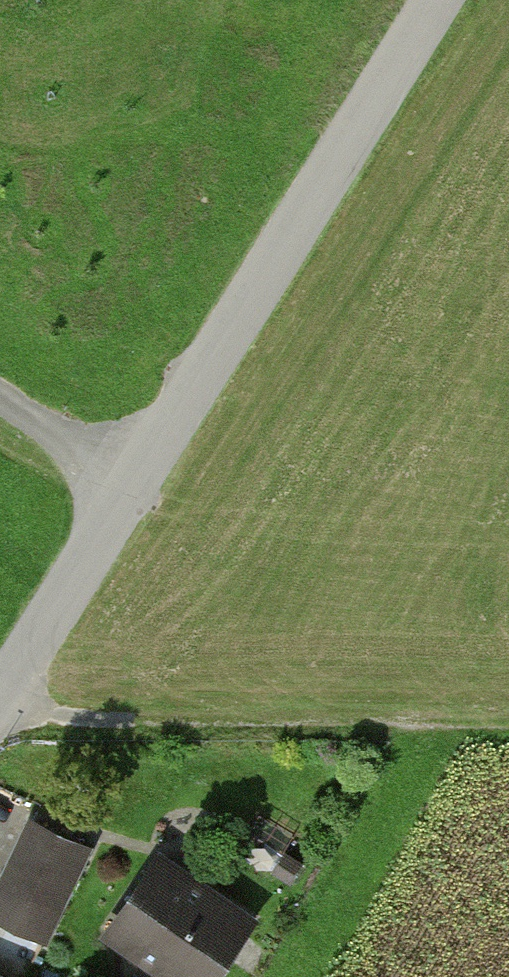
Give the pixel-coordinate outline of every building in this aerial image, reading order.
[(86,849),(31,823),(5,875),(60,902),(86,849)] [(110,931),(154,962),(169,972),(176,976),(208,976),(247,920),(159,860),(110,931)] [(32,960),(60,902),(5,875),(0,885),(0,914),(8,918),(0,935),(0,944),(32,960)]
